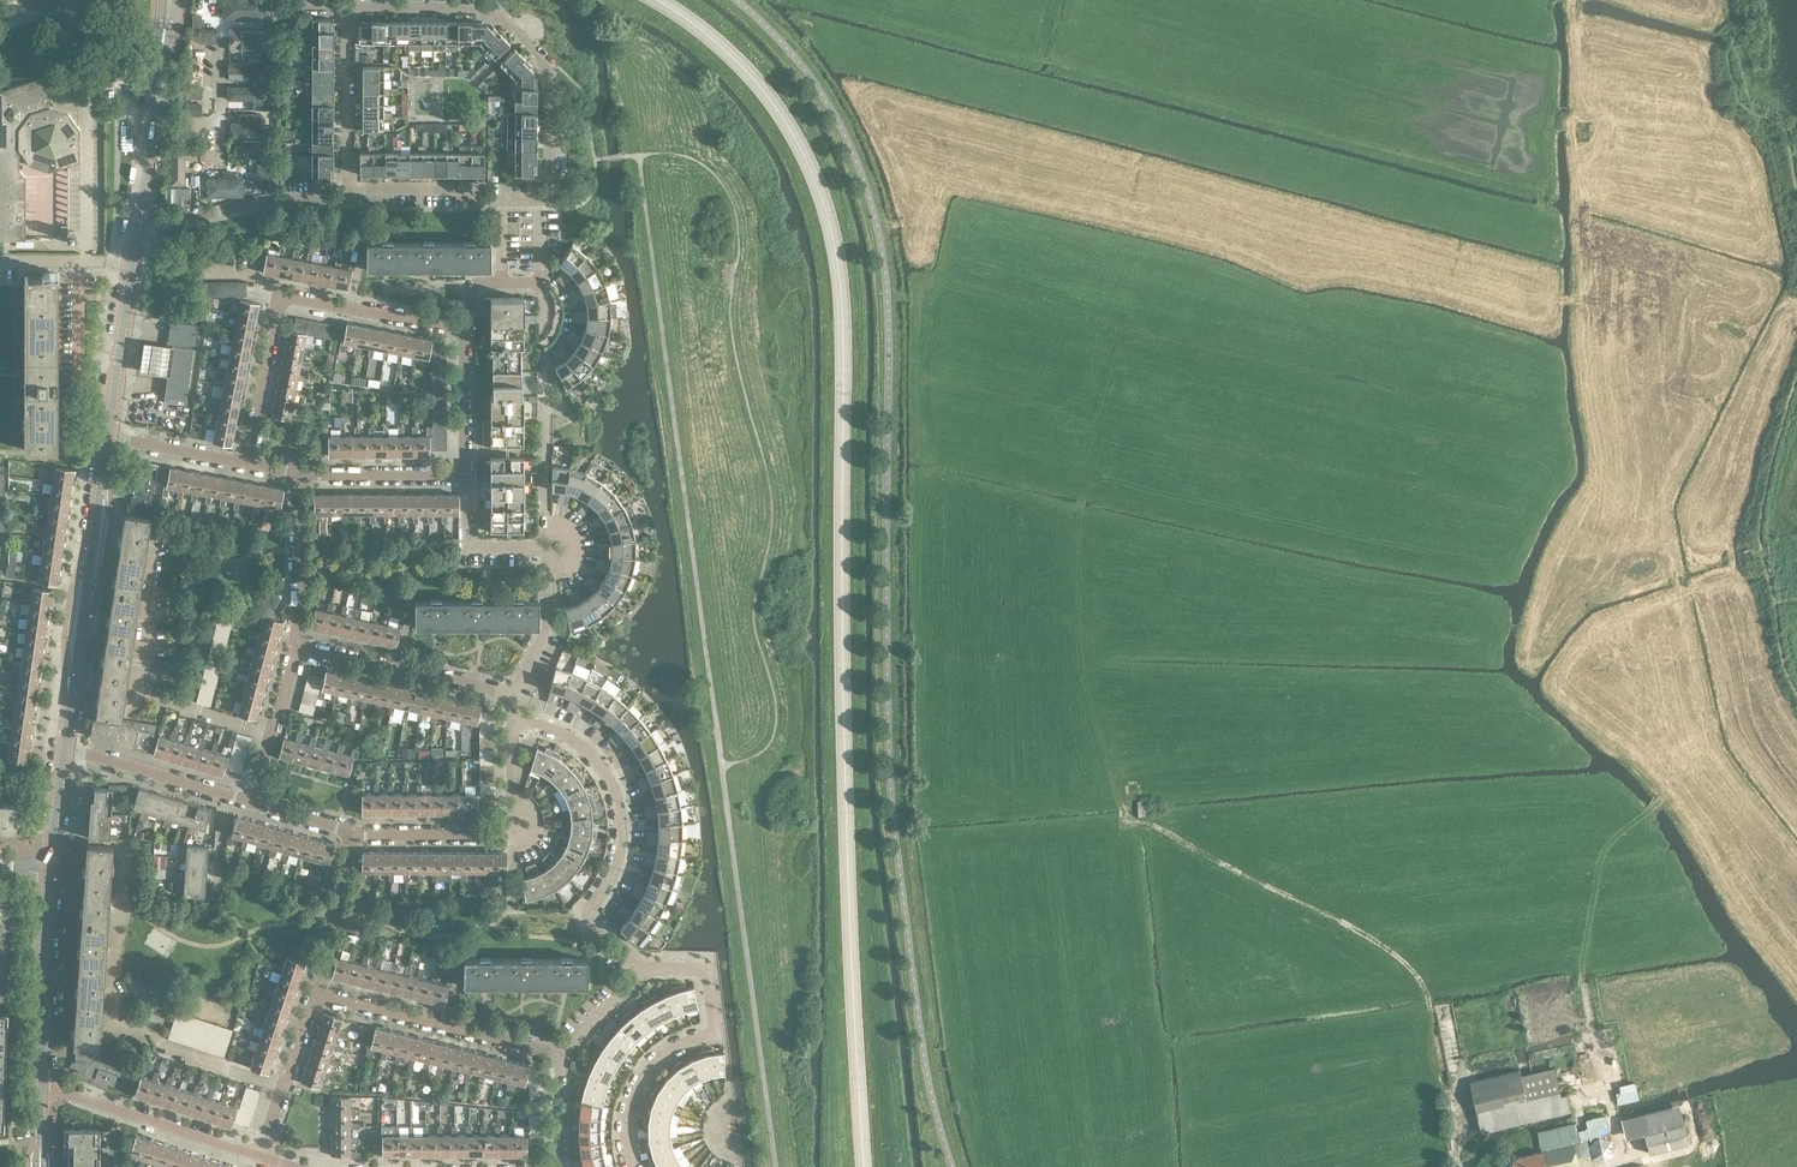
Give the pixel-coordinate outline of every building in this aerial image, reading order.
[(222,20),(265,21),(265,0),(223,0),(222,20)] [(193,6),(193,27),(201,27),(202,6),(193,6)] [(330,18),(308,18),(308,43),(311,43),(311,44),(318,44),(333,44),(333,21),(330,20),(330,18)] [(358,24),(358,42),(384,42),(384,21),(371,21),(361,21),(361,24),(358,24)] [(384,42),(383,50),(388,50),(387,42),(396,42),(396,21),(384,21),(384,42)] [(396,21),(396,42),(404,43),(404,50),(408,50),(408,21),(396,21)] [(420,50),(420,21),(408,21),(408,50),(420,50)] [(420,50),(433,50),(433,21),(420,21),(420,50)] [(433,21),(433,50),(445,50),(445,21),(433,21)] [(445,50),(454,50),(458,50),(458,43),(457,43),(457,21),(445,21),(445,50)] [(471,21),(457,21),(457,43),(458,43),(479,43),(487,24),(481,24),(481,21),(471,21)] [(491,28),(487,24),(479,43),(494,58),(510,43),(493,26),(491,28)] [(199,42),(215,43),(215,28),(199,28),(199,42)] [(273,28),(230,28),(230,40),(240,40),(240,50),(261,50),(261,52),(273,52),(273,28)] [(304,55),(311,55),(333,56),(333,44),(318,44),(311,44),(311,43),(308,43),(304,43),(304,55)] [(531,65),(515,48),(499,63),(514,79),(533,71),(529,67),(531,65)] [(304,64),(304,68),(333,68),(333,56),(311,55),(311,64),(304,64)] [(262,64),(229,63),(228,74),(245,74),(245,82),(257,82),(257,73),(262,73),(262,64)] [(468,70),(466,75),(469,77),(475,71),(476,70),(470,64),(468,70)] [(362,66),(362,79),(384,79),(384,71),(391,71),(391,66),(384,66),(362,66)] [(414,70),(409,66),(409,72),(413,75),(421,75),(421,70),(421,66),(414,66),(414,70)] [(428,66),(421,66),(421,70),(421,75),(433,75),(433,70),(428,70),(428,66)] [(333,68),(304,68),(304,72),(311,72),(311,80),(333,80),(333,68)] [(475,71),(469,77),(472,80),(478,75),(475,71)] [(533,71),(514,79),(514,100),(507,99),(507,102),(536,102),(536,87),(536,77),(533,77),(533,71)] [(488,75),(482,80),(485,83),(491,78),(488,75)] [(25,240),(25,177),(25,176),(19,170),(19,151),(30,165),(49,171),(79,161),(80,150),(79,150),(80,149),(80,129),(68,113),(49,107),(48,102),(52,101),(44,77),(0,91),(0,240),(25,240)] [(362,79),(362,91),(391,91),(391,87),(384,87),(384,79),(362,79)] [(304,88),(304,92),(333,92),(333,80),(311,80),(311,88),(304,88)] [(268,87),(267,87),(229,87),(229,99),(253,99),(253,109),(268,109),(268,87)] [(362,91),(362,103),(384,104),(384,95),(391,95),(391,91),(362,91)] [(333,92),(304,92),(304,96),(311,96),(311,105),(333,105),(333,92)] [(188,102),(187,115),(199,115),(199,102),(188,102)] [(536,102),(507,102),(507,104),(514,104),(514,112),(536,112),(536,102)] [(362,103),(362,116),(391,116),(391,112),(384,112),(384,104),(362,103)] [(304,113),(304,117),(333,117),(333,105),(311,105),(311,113),(304,113)] [(507,112),(507,125),(536,125),(536,112),(514,112),(507,112)] [(239,123),(231,123),(231,132),(262,132),(262,115),(240,115),(239,123)] [(362,116),(362,129),(384,129),(384,120),(391,120),(391,116),(362,116)] [(333,117),(304,117),(304,121),(311,121),(311,129),(333,130),(333,117)] [(536,125),(507,125),(507,137),(514,137),(536,137),(536,125)] [(304,138),(304,142),(333,142),(333,130),(311,129),(311,138),(304,138)] [(292,130),(286,130),(286,139),(295,139),(295,130),(292,130)] [(268,134),(268,137),(268,150),(263,150),(263,157),(276,157),(275,134),(268,134)] [(393,152),(385,152),(384,174),(397,174),(397,139),(397,135),(393,135),(393,152)] [(369,152),(359,152),(359,174),(372,174),(372,145),(372,137),(369,137),(369,152)] [(507,149),(514,149),(514,148),(520,148),(536,149),(536,137),(514,137),(507,137),(507,149)] [(401,139),(397,139),(397,174),(409,174),(409,153),(401,152),(401,139)] [(451,139),(446,139),(446,145),(446,174),(458,174),(459,174),(459,153),(450,153),(451,139)] [(240,147),(235,147),(235,155),(254,156),(254,152),(261,152),(261,141),(240,141),(240,147)] [(333,142),(304,142),(304,146),(311,146),(311,153),(333,153),(333,142)] [(376,145),(372,145),(372,174),(384,174),(385,152),(376,152),(376,145)] [(409,153),(409,174),(422,174),(422,145),(418,145),(418,153),(409,153)] [(422,145),(422,174),(434,174),(434,153),(426,153),(426,145),(422,145)] [(434,153),(434,174),(446,174),(446,145),(442,145),(443,153),(434,153)] [(471,145),(459,145),(459,153),(459,174),(471,174),(471,145)] [(484,145),(471,145),(471,174),(484,174),(484,145)] [(185,158),(194,158),(194,148),(171,148),(171,185),(185,184),(185,158)] [(514,148),(514,149),(514,174),(533,174),(533,172),(536,172),(536,162),(536,149),(520,148),(514,148)] [(333,153),(311,153),(311,179),(330,179),(330,176),(333,176),(333,153)] [(265,158),(265,169),(276,169),(276,158),(265,158)] [(269,192),(269,170),(257,170),(257,185),(245,185),(244,192),(269,192)] [(242,179),(208,179),(208,196),(242,196),(242,179)] [(182,188),(175,188),(167,188),(167,207),(175,207),(182,207),(182,188)] [(207,205),(213,204),(216,204),(222,203),(222,198),(206,196),(207,205)] [(67,231),(67,240),(76,240),(76,231),(67,231)] [(233,234),(222,234),(222,243),(233,243),(233,234)] [(449,242),(407,243),(408,269),(449,269),(449,242)] [(449,242),(449,269),(490,269),(490,242),(449,242)] [(366,243),(367,269),(379,269),(408,269),(407,243),(395,243),(366,243)] [(572,244),(559,264),(565,268),(556,278),(560,281),(586,255),(572,244)] [(278,255),(266,253),(262,272),(277,275),(280,256),(283,256),(284,247),(280,246),(278,255)] [(283,256),(280,256),(277,275),(291,278),(294,259),(297,259),(298,249),(293,249),(292,258),(283,256)] [(297,259),(294,259),(291,278),(305,280),(309,261),(311,262),(312,252),(308,251),(306,261),(297,259)] [(309,261),(305,280),(319,283),(323,264),(325,264),(326,255),(322,254),(320,263),(311,262),(309,261)] [(586,255),(560,281),(563,285),(573,275),(577,281),(597,268),(586,255)] [(338,257),(336,257),(334,266),(325,264),(323,264),(319,283),(333,286),(337,267),(340,267),(341,258),(338,257)] [(355,260),(350,260),(348,269),(340,267),(337,267),(333,286),(348,288),(351,270),(354,270),(355,260)] [(568,292),(570,297),(605,283),(597,268),(577,281),(581,288),(568,292)] [(25,276),(25,277),(28,277),(27,448),(24,448),(24,449),(58,449),(58,377),(58,276),(25,276)] [(210,282),(202,282),(202,296),(210,296),(210,282)] [(605,283),(570,297),(572,302),(584,297),(586,304),(609,300),(605,283)] [(241,296),(238,296),(231,296),(230,300),(239,302),(237,311),(237,313),(256,317),(259,302),(240,299),(241,296)] [(483,297),(482,321),(482,322),(490,322),(490,347),(492,347),(492,371),(521,371),(521,347),(523,347),(523,297),(483,297)] [(573,311),(573,316),(610,317),(615,317),(615,305),(610,305),(609,300),(586,304),(587,311),(573,311)] [(236,316),(235,325),(234,327),(254,331),(256,317),(237,313),(237,311),(228,310),(227,314),(236,316)] [(296,316),(293,331),(301,332),(304,318),(296,316)] [(610,317),(573,316),(573,321),(586,321),(585,329),(608,335),(610,317)] [(304,318),(301,332),(306,333),(307,333),(308,333),(311,319),(304,318)] [(311,319),(308,333),(315,335),(318,321),(311,319)] [(186,400),(193,348),(197,349),(201,325),(193,324),(168,320),(168,321),(171,321),(168,342),(169,342),(170,346),(172,347),(168,376),(164,397),(186,400)] [(318,321),(315,335),(322,336),(325,322),(318,321)] [(325,322),(322,336),(330,338),(332,323),(325,322)] [(339,350),(344,351),(346,342),(355,344),(357,344),(361,325),(346,322),(343,341),(340,341),(339,350)] [(332,323),(330,338),(336,339),(339,325),(332,323)] [(234,330),(232,339),(232,341),(251,345),(254,331),(234,327),(235,325),(225,324),(225,329),(234,330)] [(357,344),(355,344),(353,353),(358,354),(360,345),(368,347),(371,347),(375,328),(361,325),(357,344)] [(368,347),(367,356),(372,357),(374,347),(383,349),(383,350),(385,350),(389,331),(375,328),(371,347),(368,347)] [(571,330),(568,334),(602,351),(608,335),(585,329),(583,336),(571,330)] [(306,333),(301,332),(293,331),(287,330),(284,344),(303,348),(303,350),(313,352),(313,347),(304,345),(306,333)] [(385,350),(383,350),(382,359),(386,360),(388,350),(397,352),(400,353),(403,334),(389,331),(385,350)] [(400,353),(397,352),(396,362),(401,362),(403,353),(411,355),(414,355),(417,336),(403,334),(400,353)] [(602,351),(568,334),(566,339),(578,345),(574,351),(592,366),(602,351)] [(414,355),(411,355),(411,361),(410,365),(414,365),(416,356),(429,358),(429,355),(431,344),(432,339),(417,336),(414,355)] [(222,343),(225,343),(231,344),(229,353),(229,356),(248,359),(251,345),(232,341),(232,339),(223,338),(222,343)] [(172,347),(170,346),(142,342),(138,371),(168,376),(172,347)] [(303,348),(284,344),(282,358),(301,362),(300,365),(310,366),(311,361),(301,359),(303,350),(303,348)] [(431,344),(429,355),(446,355),(446,347),(431,344)] [(561,346),(557,349),(580,378),(592,366),(574,351),(569,356),(561,346)] [(561,363),(555,367),(565,388),(580,378),(557,349),(553,352),(561,363)] [(228,359),(227,368),(226,370),(246,374),(248,359),(229,356),(229,353),(220,352),(219,357),(228,359)] [(282,358),(279,373),(298,376),(298,379),(307,380),(308,375),(299,374),(300,365),(301,362),(282,358)] [(226,373),(224,382),(223,384),(243,388),(246,374),(226,370),(227,368),(217,366),(216,371),(226,373)] [(490,420),(482,420),(482,445),(523,445),(523,395),(521,395),(521,371),(492,371),(492,395),(490,395),(490,420)] [(279,373),(277,387),(296,390),(295,393),(305,394),(305,390),(296,388),(298,379),(298,376),(279,373)] [(224,382),(214,381),(213,385),(223,387),(221,396),(221,398),(240,402),(243,388),(223,384),(224,382)] [(277,387),(274,401),(293,405),(292,407),(302,408),(303,404),(294,402),(295,393),(296,390),(277,387)] [(221,396),(212,395),(211,399),(220,401),(219,410),(218,412),(237,416),(240,402),(221,398),(221,396)] [(293,405),(274,401),(271,416),(290,419),(289,422),(299,423),(300,418),(291,416),(292,407),(293,405)] [(217,415),(216,424),(215,427),(235,430),(237,416),(218,412),(219,410),(209,409),(208,413),(217,415)] [(215,429),(213,441),(232,445),(235,430),(215,427),(216,424),(206,423),(205,428),(215,429)] [(340,436),(328,436),(328,455),(343,455),(342,436),(345,436),(344,426),(340,427),(340,436)] [(386,436),(386,455),(400,455),(400,435),(402,435),(401,426),(397,426),(397,435),(388,435),(386,436)] [(400,435),(400,455),(414,455),(414,435),(417,435),(416,426),(411,426),(411,435),(402,435),(400,435)] [(417,435),(414,435),(414,455),(429,455),(429,449),(429,442),(429,435),(432,435),(432,426),(426,426),(426,435),(417,435)] [(446,426),(432,426),(432,435),(446,434),(446,427),(446,426)] [(342,436),(343,455),(357,455),(357,436),(359,436),(359,427),(354,427),(354,436),(345,436),(342,436)] [(357,436),(357,455),(371,455),(371,436),(374,436),(373,427),(369,427),(368,436),(359,436),(357,436)] [(371,436),(371,455),(386,455),(386,436),(388,435),(387,427),(383,427),(383,436),(374,436),(371,436)] [(523,457),(490,456),(490,531),(523,531),(523,457)] [(151,503),(158,464),(146,462),(139,460),(136,475),(132,500),(131,501),(150,505),(151,504),(151,503)] [(46,462),(45,468),(51,469),(50,472),(54,473),(53,478),(53,480),(72,483),(74,469),(55,466),(55,464),(46,462)] [(162,494),(167,495),(169,486),(178,488),(180,489),(184,469),(170,466),(166,486),(163,485),(162,494)] [(551,466),(551,489),(559,490),(557,503),(561,504),(569,468),(551,466)] [(569,468),(561,504),(566,505),(569,492),(576,494),(586,473),(569,468)] [(180,489),(178,488),(177,497),(181,498),(183,489),(192,491),(194,492),(198,472),(184,469),(180,489)] [(194,492),(192,491),(191,500),(195,501),(197,492),(206,494),(209,494),(212,475),(198,472),(194,492)] [(586,473),(576,494),(582,498),(575,509),(579,512),(601,482),(586,473)] [(209,494),(206,494),(205,503),(210,504),(211,495),(221,496),(223,497),(227,477),(212,475),(209,494)] [(223,497),(221,496),(219,506),(224,506),(225,497),(234,499),(237,500),(241,480),(227,477),(223,497)] [(52,483),(51,493),(51,495),(70,498),(72,483),(53,480),(53,478),(43,478),(43,482),(52,483)] [(237,500),(234,499),(233,508),(238,509),(239,500),(249,502),(251,502),(255,483),(241,480),(237,500)] [(601,482),(579,512),(583,514),(591,504),(596,509),(614,493),(601,482)] [(251,502),(249,502),(248,511),(252,512),(254,503),(263,505),(265,505),(269,486),(255,483),(251,502)] [(265,505),(263,505),(262,514),(266,515),(268,506),(280,508),(284,488),(269,486),(265,505)] [(51,495),(51,493),(41,492),(41,496),(50,498),(49,507),(49,509),(68,512),(70,498),(51,495)] [(623,506),(614,493),(596,509),(600,514),(589,521),(591,525),(623,506)] [(311,513),(311,523),(316,522),(317,513),(322,513),(322,519),(319,519),(319,534),(327,534),(327,529),(326,529),(326,523),(326,513),(328,513),(328,494),(313,494),(313,513),(311,513)] [(328,513),(326,513),(326,523),(331,523),(331,513),(340,513),(343,513),(343,494),(328,494),(328,513)] [(343,513),(340,513),(341,523),(345,523),(345,513),(355,513),(357,513),(357,494),(343,494),(343,513)] [(372,494),(357,494),(357,513),(355,513),(355,523),(359,523),(360,513),(369,514),(371,513),(372,494)] [(386,514),(386,494),(372,494),(371,513),(369,514),(369,523),(374,523),(374,513),(383,513),(386,514)] [(386,514),(383,513),(384,523),(389,523),(389,513),(398,513),(400,513),(400,494),(386,494),(386,514)] [(400,513),(398,513),(398,523),(403,523),(403,513),(412,513),(415,513),(415,494),(400,494),(400,513)] [(415,513),(412,513),(413,523),(418,523),(418,513),(427,513),(429,513),(429,494),(415,494),(415,513)] [(429,513),(427,513),(428,523),(432,523),(432,513),(441,513),(443,513),(443,494),(429,494),(429,513)] [(443,513),(441,513),(442,523),(446,523),(446,513),(458,513),(458,494),(443,494),(443,513)] [(49,509),(49,507),(39,506),(39,510),(48,512),(47,521),(46,523),(66,526),(68,512),(49,509)] [(624,507),(623,506),(591,525),(594,530),(606,523),(609,530),(631,523),(624,507)] [(124,513),(119,554),(145,558),(151,518),(124,513)] [(46,526),(45,535),(44,538),(64,540),(66,526),(46,523),(47,521),(37,520),(37,525),(46,526)] [(597,539),(597,544),(635,540),(631,523),(609,530),(610,537),(597,539)] [(44,541),(43,549),(42,552),(62,554),(64,540),(44,538),(45,535),(35,535),(35,539),(44,541)] [(635,540),(597,544),(598,549),(611,547),(611,555),(635,557),(635,540)] [(10,547),(7,575),(14,576),(18,548),(10,547)] [(42,555),(41,564),(40,566),(60,569),(62,554),(42,552),(43,549),(33,549),(33,553),(42,555)] [(145,558),(119,554),(113,594),(139,598),(145,558)] [(597,558),(596,563),(631,574),(635,557),(611,555),(610,562),(597,558)] [(40,569),(38,581),(57,583),(60,569),(40,566),(41,564),(31,563),(31,568),(40,569)] [(631,574),(596,563),(594,567),(607,571),(604,578),(624,590),(631,574)] [(590,575),(586,579),(614,604),(624,590),(604,578),(600,584),(590,575)] [(614,604),(586,579),(583,583),(593,592),(587,596),(601,616),(614,604)] [(23,583),(23,584),(22,589),(31,590),(30,599),(30,601),(49,604),(51,589),(32,586),(32,585),(23,583)] [(576,588),(571,590),(586,624),(601,616),(587,596),(581,600),(576,588)] [(572,604),(564,607),(569,630),(586,624),(571,590),(566,592),(572,604)] [(139,598),(113,594),(107,634),(133,638),(139,598)] [(29,604),(28,613),(28,615),(47,618),(49,604),(30,601),(30,599),(21,598),(20,602),(29,604)] [(497,600),(456,601),(456,627),(497,626),(497,600)] [(538,600),(497,600),(497,626),(538,626),(538,600)] [(415,627),(432,627),(456,627),(456,601),(415,601),(415,627)] [(310,627),(311,627),(325,630),(329,611),(332,612),(333,603),(328,602),(326,611),(315,608),(310,627)] [(222,603),(220,611),(234,615),(236,607),(222,603)] [(266,605),(264,613),(264,615),(275,618),(277,608),(266,605)] [(329,611),(325,630),(339,633),(343,614),(346,615),(347,606),(342,605),(340,614),(332,612),(329,611)] [(343,614),(339,633),(353,637),(357,617),(360,618),(361,609),(356,608),(354,617),(346,615),(343,614)] [(264,615),(264,613),(255,610),(253,615),(262,618),(260,626),(259,629),(278,634),(282,620),(264,615)] [(220,611),(218,618),(232,622),(234,615),(220,611)] [(357,617),(353,637),(367,640),(371,621),(374,621),(375,612),(370,611),(368,620),(360,618),(357,617)] [(27,619),(26,628),(26,629),(45,632),(47,618),(28,615),(28,613),(19,613),(18,617),(27,619)] [(371,621),(367,640),(381,643),(385,624),(388,624),(389,615),(385,614),(383,623),(374,621),(371,621)] [(385,624),(381,643),(396,646),(400,627),(402,628),(404,618),(399,617),(397,626),(388,624),(385,624)] [(218,618),(216,625),(230,629),(232,622),(218,618)] [(216,625),(214,632),(228,636),(230,629),(216,625)] [(259,629),(260,626),(251,625),(250,629),(259,632),(256,641),(256,643),(275,648),(278,634),(259,629)] [(25,633),(24,642),(24,644),(43,647),(45,632),(26,629),(26,628),(17,627),(16,631),(25,633)] [(214,632),(212,639),(226,643),(228,636),(214,632)] [(133,638),(107,634),(101,674),(127,678),(133,638)] [(212,639),(211,646),(225,650),(226,643),(212,639)] [(256,641),(247,639),(246,643),(255,646),(252,654),(252,656),(271,662),(275,648),(256,643),(256,641)] [(23,647),(22,656),(22,658),(41,661),(43,647),(24,644),(24,642),(15,641),(14,646),(23,647)] [(225,650),(211,646),(209,653),(223,656),(225,650)] [(221,663),(223,656),(209,653),(207,660),(221,663)] [(271,662),(252,656),(252,654),(244,653),(242,657),(251,659),(249,668),(248,671),(267,676),(271,662)] [(22,656),(13,655),(12,660),(21,661),(20,670),(20,672),(39,675),(41,661),(22,658),(22,656)] [(207,660),(205,667),(219,670),(221,663),(207,660)] [(205,667),(203,674),(217,677),(219,670),(205,667)] [(248,671),(249,668),(240,667),(239,671),(247,674),(245,682),(245,684),(263,690),(267,676),(248,671)] [(555,667),(549,689),(550,689),(547,701),(552,702),(555,691),(563,693),(571,672),(555,667)] [(20,670),(10,669),(10,674),(19,676),(18,685),(17,687),(37,690),(39,675),(20,672),(20,670)] [(335,692),(340,673),(325,669),(324,677),(322,686),(321,688),(319,688),(318,693),(317,698),(322,699),(324,689),(333,692),(335,692)] [(571,672),(563,693),(571,697),(566,707),(571,709),(586,678),(571,672)] [(350,695),(354,676),(340,673),(335,692),(333,692),(332,701),(336,702),(339,693),(347,695),(350,695)] [(127,678),(101,674),(96,714),(122,718),(127,678)] [(203,674),(202,681),(215,684),(217,677),(203,674)] [(308,674),(306,682),(322,686),(324,677),(308,674)] [(350,695),(347,695),(346,704),(350,705),(353,696),(361,698),(364,698),(368,679),(354,676),(350,695)] [(586,678),(571,709),(577,712),(581,702),(589,706),(601,686),(586,678)] [(364,698),(361,698),(360,707),(365,708),(367,699),(376,701),(378,701),(382,682),(368,679),(364,698)] [(202,681),(200,687),(214,691),(215,684),(202,681)] [(244,687),(241,696),(241,698),(260,703),(263,690),(245,684),(245,682),(236,681),(235,685),(244,687)] [(322,686),(306,682),(304,689),(318,693),(319,688),(321,688),(322,686)] [(378,701),(376,701),(374,710),(379,711),(381,702),(390,704),(392,705),(396,685),(382,682),(378,701)] [(18,685),(8,684),(8,688),(17,690),(16,699),(15,701),(35,704),(37,690),(17,687),(18,685)] [(392,705),(390,704),(388,713),(393,714),(395,705),(404,707),(406,708),(410,688),(396,685),(392,705)] [(601,686),(589,706),(596,710),(589,719),(593,723),(614,695),(601,686)] [(200,687),(198,695),(212,698),(214,691),(200,687)] [(406,708),(404,707),(402,716),(404,717),(407,717),(409,708),(418,710),(420,711),(424,692),(410,688),(406,708)] [(318,693),(304,689),(302,696),(316,700),(317,698),(318,693)] [(420,711),(418,710),(417,719),(421,720),(423,711),(432,713),(434,714),(438,695),(424,692),(420,711)] [(212,698),(198,695),(196,702),(210,706),(212,698)] [(241,698),(241,696),(232,695),(231,699),(240,701),(237,713),(256,718),(260,703),(241,698)] [(434,714),(432,713),(431,722),(435,723),(437,714),(446,716),(448,717),(452,698),(438,695),(434,714)] [(614,695),(593,723),(598,726),(605,717),(612,723),(627,706),(614,695)] [(316,700),(302,696),(300,703),(314,706),(316,700)] [(16,699),(6,698),(6,703),(15,704),(14,713),(14,715),(33,718),(35,704),(15,701),(16,699)] [(448,717),(446,716),(445,726),(449,727),(451,718),(460,720),(462,720),(467,701),(452,698),(448,717)] [(462,720),(460,720),(459,729),(463,730),(465,721),(477,723),(478,721),(480,710),(481,704),(467,701),(462,720)] [(314,706),(300,703),(298,710),(312,714),(314,706)] [(627,706),(612,723),(618,729),(609,737),(613,741),(639,718),(627,706)] [(480,710),(478,721),(494,721),(494,713),(480,710)] [(14,713),(4,712),(4,717),(13,718),(12,727),(12,729),(31,732),(33,718),(14,715),(14,713)] [(345,715),(337,713),(335,722),(343,724),(345,715)] [(96,714),(95,719),(93,718),(90,736),(133,748),(134,745),(149,750),(156,724),(96,714)] [(639,718),(613,741),(617,745),(625,737),(631,744),(649,731),(639,718)] [(12,727),(2,727),(2,731),(11,733),(10,741),(9,744),(28,747),(31,732),(12,729),(12,727)] [(152,754),(167,758),(173,739),(175,740),(176,731),(172,730),(170,738),(158,735),(152,754)] [(625,757),(628,762),(658,744),(649,731),(631,744),(635,751),(625,757)] [(237,732),(235,739),(249,744),(251,736),(237,732)] [(283,739),(278,757),(293,761),(298,742),(300,743),(302,734),(297,733),(295,741),(283,739)] [(173,739),(167,758),(181,762),(186,743),(189,744),(191,735),(186,734),(184,742),(175,740),(173,739)] [(298,742),(293,761),(307,765),(311,746),(314,747),(316,737),(311,736),(309,745),(300,743),(298,742)] [(672,739),(678,751),(684,748),(679,736),(672,739)] [(186,743),(181,762),(195,766),(200,747),(202,748),(204,739),(200,738),(197,747),(189,744),(186,743)] [(235,739),(233,747),(247,751),(249,744),(235,739)] [(311,746),(307,765),(321,768),(326,750),(328,750),(330,741),(325,740),(323,749),(314,747),(311,746)] [(10,741),(0,741),(0,742),(0,745),(9,747),(7,758),(26,761),(28,747),(9,744),(10,741)] [(200,747),(195,766),(208,770),(214,752),(216,752),(218,743),(214,742),(211,751),(202,748),(200,747)] [(326,750),(321,768),(335,772),(340,753),(342,754),(344,744),(339,743),(337,752),(328,750),(326,750)] [(658,744),(628,762),(632,767),(641,761),(645,768),(666,759),(658,744)] [(214,752),(208,770),(223,775),(225,767),(227,760),(228,756),(230,756),(231,754),(233,747),(232,747),(228,746),(227,746),(225,755),(216,752),(214,752)] [(413,748),(402,746),(400,755),(412,756),(413,748)] [(233,747),(231,754),(245,758),(247,751),(233,747)] [(340,753),(335,772),(349,776),(354,757),(356,757),(358,748),(353,747),(351,756),(342,754),(340,753)] [(536,747),(530,768),(541,773),(551,754),(553,750),(549,747),(547,752),(544,751),(536,747)] [(443,748),(432,748),(432,757),(432,758),(443,758),(443,757),(443,748)] [(551,754),(541,773),(551,779),(565,763),(558,758),(556,757),(559,753),(553,750),(551,754)] [(228,756),(227,760),(243,765),(245,758),(231,754),(230,756),(228,756)] [(637,780),(639,785),(672,774),(666,759),(645,768),(648,776),(637,780)] [(227,760),(225,767),(241,772),(243,765),(227,760)] [(565,763),(551,779),(559,788),(576,774),(580,772),(576,767),(573,771),(571,769),(565,763)] [(576,774),(559,788),(565,797),(585,788),(580,781),(579,779),(583,776),(580,772),(576,774)] [(672,774),(639,785),(641,791),(652,787),(654,795),(677,790),(672,774)] [(374,793),(361,794),(361,813),(376,813),(376,794),(379,793),(378,784),(374,784),(374,793)] [(376,794),(376,813),(391,813),(391,793),(393,793),(392,784),(388,784),(388,793),(379,793),(376,794)] [(391,793),(391,813),(397,813),(406,813),(406,793),(408,793),(407,784),(403,784),(403,793),(393,793),(391,793)] [(406,793),(406,813),(420,813),(420,793),(422,793),(421,784),(417,784),(417,793),(408,793),(406,793)] [(420,793),(420,813),(434,813),(435,794),(437,794),(436,784),(431,784),(431,793),(422,793),(420,793)] [(435,794),(434,813),(449,813),(449,794),(451,794),(450,784),(446,784),(446,794),(437,794),(435,794)] [(449,794),(449,813),(463,813),(463,794),(465,794),(465,784),(460,784),(460,794),(451,794),(449,794)] [(465,794),(463,794),(463,813),(477,814),(478,814),(478,808),(478,800),(478,794),(480,794),(480,793),(480,784),(475,784),(474,794),(465,794)] [(494,784),(480,784),(480,793),(494,793),(494,786),(494,784)] [(90,799),(90,812),(111,813),(113,788),(108,788),(107,788),(94,787),(94,789),(91,789),(90,799)] [(139,787),(133,807),(141,810),(139,817),(137,822),(141,823),(142,818),(151,790),(139,787)] [(585,788),(565,797),(569,808),(590,803),(594,802),(593,797),(588,798),(588,796),(585,788)] [(151,790),(142,818),(147,819),(149,812),(157,815),(163,794),(151,790)] [(644,805),(645,811),(680,806),(677,790),(654,795),(656,803),(644,805)] [(163,794),(157,815),(165,817),(163,824),(166,825),(174,797),(163,794)] [(174,797),(166,825),(170,827),(172,819),(180,822),(186,801),(174,797)] [(198,805),(186,801),(180,822),(188,824),(186,831),(190,832),(198,805)] [(16,830),(16,822),(18,822),(18,817),(17,816),(18,803),(0,802),(0,829),(16,830)] [(590,803),(569,808),(571,820),(593,819),(591,811),(591,808),(596,808),(594,802),(590,803)] [(1137,802),(1137,815),(1144,815),(1146,815),(1146,802),(1137,802)] [(210,808),(198,805),(190,832),(194,833),(196,826),(205,829),(210,808)] [(680,806),(645,811),(646,817),(658,815),(658,823),(682,823),(680,806)] [(90,812),(89,824),(110,825),(111,817),(118,817),(118,814),(111,813),(90,812)] [(229,833),(226,843),(231,844),(234,835),(243,838),(245,839),(251,820),(236,815),(231,834),(229,833)] [(571,820),(570,832),(591,836),(596,837),(597,831),(592,830),(592,828),(593,819),(571,820)] [(245,839),(243,838),(241,847),(245,848),(248,839),(257,842),(259,843),(265,824),(251,820),(245,839)] [(647,831),(646,837),(681,839),(682,823),(658,823),(658,832),(647,831)] [(89,824),(88,837),(99,838),(110,838),(117,839),(117,834),(110,834),(110,825),(89,824)] [(259,843),(257,842),(255,851),(259,852),(262,843),(271,846),(273,847),(278,828),(265,824),(259,843)] [(273,847),(271,846),(268,855),(273,857),(276,847),(284,850),(287,851),(292,832),(278,828),(273,847)] [(287,851),(284,850),(282,859),(287,860),(290,851),(299,854),(300,855),(306,836),(292,832),(287,851)] [(570,832),(567,843),(587,851),(591,836),(570,832)] [(300,855),(299,854),(296,863),(301,864),(303,856),(312,858),(314,859),(320,840),(306,836),(300,855)] [(681,839),(646,837),(646,843),(658,843),(656,852),(680,856),(681,839)] [(314,859),(312,858),(310,867),(315,869),(317,860),(328,863),(334,844),(320,840),(314,859)] [(567,843),(561,853),(579,866),(587,851),(567,843)] [(113,846),(87,844),(84,884),(111,886),(113,846)] [(179,853),(178,857),(207,859),(208,846),(187,844),(186,853),(179,853)] [(359,870),(359,872),(360,880),(365,880),(365,871),(374,871),(377,871),(377,851),(362,851),(362,870),(359,870)] [(377,871),(374,871),(375,880),(379,880),(379,871),(388,870),(391,871),(391,851),(377,851),(377,871)] [(391,871),(388,870),(389,880),(394,880),(394,871),(403,871),(405,871),(405,851),(391,851),(391,871)] [(405,871),(403,871),(403,880),(408,880),(408,871),(417,871),(419,871),(419,851),(405,851),(405,871)] [(419,871),(417,871),(418,880),(422,880),(422,871),(432,871),(434,871),(434,851),(419,851),(419,871)] [(434,871),(432,871),(432,880),(447,880),(446,871),(448,871),(448,851),(434,851),(434,871)] [(448,871),(446,871),(447,880),(451,880),(451,871),(461,871),(463,871),(463,851),(448,851),(448,871)] [(463,871),(461,871),(461,880),(466,880),(466,871),(475,871),(477,871),(477,851),(463,851),(463,871)] [(477,871),(475,871),(475,880),(480,880),(480,871),(489,871),(492,871),(492,852),(477,851),(477,871)] [(550,851),(546,854),(551,860),(555,856),(550,851)] [(492,871),(489,871),(490,880),(494,880),(494,871),(506,871),(506,852),(492,852),(492,871)] [(644,857),(642,863),(676,872),(680,856),(656,852),(655,860),(644,857)] [(561,853),(554,862),(569,878),(579,866),(561,853)] [(546,854),(542,858),(548,864),(551,860),(546,854)] [(207,859),(178,857),(178,861),(185,861),(185,869),(206,871),(207,859)] [(554,862),(545,869),(556,888),(569,878),(554,862)] [(676,872),(642,863),(641,868),(652,871),(650,879),(671,888),(676,872)] [(177,878),(177,881),(206,883),(206,871),(185,869),(184,878),(177,878)] [(545,869),(534,875),(541,895),(556,888),(545,869)] [(522,877),(525,899),(541,895),(534,875),(522,877)] [(636,882),(634,887),(665,903),(671,888),(650,879),(646,887),(636,882)] [(206,883),(177,881),(177,885),(184,886),(183,894),(205,896),(206,883)] [(111,886),(84,884),(82,925),(108,927),(111,886)] [(665,903),(634,887),(631,892),(641,897),(637,905),(657,917),(665,903)] [(9,925),(10,902),(7,902),(7,900),(0,899),(0,924),(9,925)] [(624,904),(620,909),(648,931),(657,917),(637,905),(633,911),(624,904)] [(626,921),(620,928),(637,944),(648,931),(620,909),(616,914),(626,921)] [(9,937),(9,925),(0,924),(0,937),(9,937)] [(108,927),(82,925),(79,965),(105,967),(108,927)] [(9,949),(9,937),(0,937),(0,949),(9,949)] [(0,949),(0,961),(8,962),(9,949),(0,949)] [(278,951),(277,956),(285,959),(283,967),(282,970),(300,976),(305,962),(287,955),(287,954),(278,951)] [(331,976),(345,979),(350,960),(353,961),(354,952),(350,951),(347,960),(336,957),(331,976)] [(350,960),(345,979),(359,983),(364,964),(367,965),(368,955),(364,954),(361,963),(353,961),(350,960)] [(364,964),(359,983),(374,986),(378,968),(381,968),(383,959),(378,958),(376,967),(367,965),(364,964)] [(463,984),(480,984),(505,984),(505,958),(463,958),(463,984)] [(505,958),(505,984),(546,985),(546,958),(505,958)] [(546,958),(546,985),(587,985),(587,958),(546,958)] [(388,990),(392,971),(395,971),(397,962),(392,961),(392,962),(383,959),(381,968),(378,968),(374,986),(388,990)] [(8,974),(8,962),(0,961),(0,974),(8,974)] [(105,967),(79,965),(76,1006),(103,1008),(105,967)] [(273,967),(272,969),(281,972),(278,981),(277,984),(296,990),(300,976),(282,970),(283,967),(273,965),(273,967)] [(392,971),(388,990),(402,993),(406,974),(409,975),(410,965),(406,965),(403,974),(395,971),(392,971)] [(406,974),(402,993),(416,997),(420,977),(423,978),(424,969),(420,968),(418,977),(409,975),(406,974)] [(420,977),(416,997),(430,1000),(435,981),(437,982),(438,973),(434,971),(431,981),(423,978),(420,977)] [(435,981),(430,1000),(444,1004),(449,985),(451,986),(453,976),(448,975),(446,984),(437,982),(435,981)] [(268,981),(267,983),(276,986),(273,995),(273,997),(291,1003),(296,990),(277,984),(278,981),(269,979),(268,981)] [(685,1011),(697,1007),(693,986),(684,989),(682,984),(677,986),(685,1011)] [(677,986),(672,987),(674,992),(666,995),(674,1015),(685,1011),(677,986)] [(264,994),(263,997),(272,1000),(269,1008),(268,1011),(287,1017),(291,1003),(273,997),(273,995),(264,993),(264,994)] [(666,995),(660,998),(657,999),(655,994),(651,997),(663,1020),(674,1015),(666,995)] [(651,997),(646,999),(649,1004),(641,1008),(653,1026),(663,1020),(651,997)] [(103,1008),(76,1006),(73,1046),(100,1048),(103,1008)] [(259,1008),(258,1010),(267,1013),(264,1022),(264,1025),(282,1031),(287,1017),(268,1011),(269,1008),(260,1006),(259,1008)] [(631,1010),(627,1013),(643,1034),(653,1026),(641,1008),(633,1014),(631,1010)] [(184,1013),(177,1011),(172,1024),(180,1026),(184,1013)] [(324,1012),(319,1026),(338,1032),(337,1035),(346,1037),(348,1033),(339,1029),(342,1018),(324,1012)] [(184,1013),(180,1026),(187,1029),(191,1016),(184,1013)] [(627,1013),(623,1017),(626,1020),(619,1027),(635,1042),(643,1034),(627,1013)] [(191,1016),(187,1029),(193,1031),(198,1018),(191,1016)] [(198,1018),(193,1031),(200,1033),(205,1020),(198,1018)] [(205,1020),(200,1033),(207,1035),(211,1022),(205,1020)] [(255,1022),(254,1024),(263,1027),(260,1036),(259,1038),(278,1044),(282,1031),(264,1025),(264,1022),(255,1020),(255,1022)] [(211,1022),(207,1035),(214,1038),(218,1024),(211,1022)] [(180,1026),(172,1024),(168,1037),(175,1040),(180,1026)] [(218,1024),(214,1038),(221,1040),(225,1027),(218,1024)] [(180,1026),(175,1040),(183,1042),(187,1029),(180,1026)] [(319,1026),(315,1040),(333,1046),(332,1048),(342,1051),(343,1046),(334,1043),(337,1035),(338,1032),(319,1026)] [(375,1026),(375,1027),(371,1045),(368,1044),(367,1051),(366,1054),(371,1055),(374,1046),(382,1048),(385,1049),(389,1030),(375,1026)] [(225,1027),(221,1040),(228,1042),(232,1029),(225,1027)] [(635,1042),(619,1027),(613,1034),(609,1030),(606,1035),(627,1051),(635,1042)] [(187,1029),(183,1042),(189,1044),(193,1031),(187,1029)] [(385,1049),(382,1048),(380,1057),(385,1058),(387,1049),(396,1052),(399,1053),(403,1033),(389,1030),(385,1049)] [(193,1031),(189,1044),(196,1046),(200,1033),(193,1031)] [(200,1033),(196,1046),(203,1049),(207,1035),(200,1033)] [(399,1053),(396,1052),(395,1061),(399,1062),(401,1053),(410,1055),(412,1056),(417,1037),(403,1033),(399,1053)] [(250,1035),(249,1038),(258,1041),(255,1049),(255,1052),(273,1058),(278,1044),(259,1038),(260,1036),(250,1034),(250,1035)] [(207,1035),(203,1049),(210,1051),(214,1038),(207,1035)] [(606,1035),(603,1039),(607,1041),(601,1049),(620,1061),(626,1051),(627,1051),(606,1035)] [(412,1056),(410,1055),(409,1064),(413,1065),(415,1056),(424,1058),(426,1060),(431,1040),(417,1037),(412,1056)] [(214,1038),(210,1051),(217,1053),(221,1040),(214,1038)] [(221,1040),(217,1053),(224,1055),(228,1042),(221,1040)] [(315,1040),(310,1053),(329,1060),(328,1062),(337,1064),(339,1060),(330,1057),(332,1048),(333,1046),(315,1040)] [(426,1060),(424,1058),(422,1068),(427,1069),(429,1060),(438,1062),(440,1063),(445,1044),(431,1040),(426,1060)] [(440,1063),(438,1062),(436,1071),(441,1072),(443,1063),(452,1065),(454,1066),(459,1047),(445,1044),(440,1063)] [(246,1049),(245,1051),(254,1054),(250,1066),(268,1072),(273,1058),(255,1052),(255,1049),(246,1047),(246,1049)] [(454,1066),(452,1065),(451,1075),(455,1076),(457,1067),(466,1069),(468,1070),(473,1051),(459,1047),(454,1066)] [(711,1048),(706,1050),(712,1075),(724,1073),(723,1051),(712,1053),(711,1048)] [(76,1049),(75,1060),(74,1060),(72,1061),(70,1063),(70,1066),(71,1068),(74,1070),(78,1071),(76,1078),(106,1087),(108,1081),(114,1083),(117,1074),(120,1075),(125,1061),(113,1057),(111,1064),(92,1057),(92,1050),(76,1049)] [(590,1059),(613,1071),(620,1061),(601,1049),(597,1057),(593,1054),(590,1059)] [(706,1050),(700,1051),(702,1056),(691,1059),(701,1079),(712,1075),(706,1050)] [(468,1070),(466,1069),(464,1078),(469,1079),(471,1070),(480,1072),(483,1073),(487,1054),(473,1051),(468,1070)] [(310,1053),(306,1067),(324,1073),(324,1076),(333,1078),(334,1074),(325,1071),(328,1062),(329,1060),(310,1053)] [(483,1073),(480,1072),(478,1081),(483,1083),(485,1074),(494,1076),(497,1077),(501,1058),(487,1054),(483,1073)] [(497,1077),(494,1076),(492,1085),(497,1086),(499,1077),(508,1079),(510,1080),(515,1061),(501,1058),(497,1077)] [(590,1059),(588,1064),(592,1066),(588,1074),(608,1082),(613,1071),(590,1059)] [(682,1065),(680,1061),(675,1064),(678,1067),(691,1085),(701,1079),(691,1059),(682,1065)] [(510,1080),(508,1079),(506,1088),(511,1089),(513,1081),(525,1084),(526,1078),(529,1067),(530,1065),(515,1061),(510,1080)] [(691,1085),(678,1067),(675,1064),(671,1068),(674,1071),(666,1079),(682,1093),(691,1085)] [(324,1073),(306,1067),(301,1081),(320,1087),(319,1089),(328,1092),(330,1087),(321,1084),(324,1076),(324,1073)] [(529,1067),(526,1078),(543,1078),(543,1070),(529,1067)] [(1561,1095),(1554,1068),(1521,1076),(1519,1069),(1469,1081),(1477,1111),(1478,1111),(1482,1131),(1570,1109),(1567,1094),(1561,1095)] [(152,1079),(140,1075),(134,1094),(149,1099),(155,1080),(157,1081),(159,1071),(155,1070),(152,1079)] [(585,1083),(581,1081),(579,1086),(604,1093),(608,1082),(588,1074),(585,1083)] [(155,1080),(149,1099),(162,1103),(168,1084),(171,1085),(173,1076),(168,1075),(165,1084),(157,1081),(155,1080)] [(168,1084),(162,1103),(176,1108),(182,1089),(184,1090),(186,1080),(182,1079),(179,1088),(171,1085),(168,1084)] [(666,1079),(660,1088),(656,1085),(653,1090),(676,1102),(682,1093),(666,1079)] [(182,1089),(176,1108),(190,1112),(196,1094),(198,1095),(200,1085),(196,1084),(193,1092),(184,1090),(182,1089)] [(246,1086),(244,1093),(257,1097),(260,1090),(246,1086)] [(579,1086),(578,1091),(583,1092),(580,1101),(602,1105),(604,1093),(579,1086)] [(196,1094),(190,1112),(204,1117),(210,1098),(212,1099),(214,1089),(209,1088),(206,1097),(198,1095),(196,1094)] [(1637,1089),(1617,1094),(1618,1104),(1639,1099),(1637,1089)] [(653,1090),(650,1095),(655,1097),(651,1107),(671,1113),(676,1102),(653,1090)] [(212,1099),(210,1098),(204,1117),(217,1121),(223,1102),(225,1103),(228,1094),(223,1093),(220,1102),(212,1099)] [(242,1099),(242,1100),(255,1104),(257,1097),(244,1093),(242,1099)] [(331,1096),(331,1111),(351,1111),(350,1113),(360,1112),(360,1108),(350,1107),(350,1096),(331,1096)] [(223,1102),(217,1121),(231,1126),(233,1120),(235,1113),(237,1107),(239,1108),(240,1107),(242,1100),(242,1099),(237,1097),(234,1106),(225,1103),(223,1102)] [(242,1100),(240,1107),(253,1111),(255,1104),(242,1100)] [(579,1110),(574,1110),(574,1115),(600,1117),(602,1105),(580,1101),(579,1110)] [(1643,1114),(1648,1133),(1644,1134),(1649,1154),(1689,1144),(1684,1123),(1679,1105),(1643,1114)] [(237,1107),(235,1113),(251,1118),(253,1111),(240,1107),(239,1108),(237,1107)] [(644,1117),(643,1122),(675,1125),(677,1115),(671,1113),(651,1107),(648,1117),(644,1117)] [(331,1111),(331,1125),(350,1125),(350,1127),(360,1127),(359,1122),(350,1122),(350,1113),(351,1111),(331,1111)] [(235,1113),(233,1120),(249,1125),(251,1118),(235,1113)] [(574,1115),(574,1120),(578,1120),(578,1130),(600,1129),(600,1117),(574,1115)] [(1514,1158),(1516,1166),(1580,1166),(1593,1164),(1606,1161),(1614,1153),(1610,1133),(1605,1115),(1586,1120),(1588,1128),(1577,1131),(1575,1123),(1574,1123),(1537,1132),(1542,1150),(1542,1151),(1514,1158)] [(643,1122),(643,1128),(648,1128),(648,1131),(648,1139),(670,1136),(676,1136),(675,1125),(643,1122)] [(331,1125),(331,1139),(350,1139),(350,1142),(360,1141),(360,1137),(350,1136),(350,1127),(350,1125),(331,1125)] [(394,1125),(382,1125),(382,1134),(382,1154),(396,1154),(397,1134),(399,1134),(399,1125),(394,1125)] [(397,1134),(396,1154),(411,1154),(411,1134),(414,1134),(413,1125),(408,1125),(408,1134),(399,1134),(397,1134)] [(411,1134),(411,1154),(425,1154),(425,1134),(428,1134),(427,1125),(423,1125),(423,1134),(414,1134),(411,1134)] [(425,1134),(425,1154),(440,1154),(440,1134),(442,1134),(441,1125),(437,1125),(437,1134),(428,1134),(425,1134)] [(440,1134),(440,1154),(455,1154),(455,1134),(457,1134),(456,1125),(451,1125),(451,1134),(442,1134),(440,1134)] [(455,1134),(455,1154),(469,1154),(469,1134),(471,1134),(470,1125),(466,1125),(466,1134),(457,1134),(455,1134)] [(469,1134),(469,1154),(483,1154),(483,1134),(485,1135),(485,1125),(480,1125),(480,1135),(471,1134),(469,1134)] [(483,1134),(483,1154),(497,1154),(497,1134),(500,1134),(499,1125),(494,1125),(494,1134),(485,1135),(483,1134)] [(497,1134),(497,1154),(512,1154),(512,1134),(514,1134),(514,1125),(509,1125),(509,1134),(500,1134),(497,1134)] [(514,1134),(512,1134),(512,1154),(527,1154),(527,1150),(527,1143),(527,1136),(529,1136),(529,1128),(529,1125),(524,1125),(524,1134),(514,1134)] [(100,1128),(64,1128),(64,1154),(69,1154),(69,1166),(100,1166),(100,1128)] [(578,1130),(579,1139),(574,1139),(574,1144),(600,1141),(600,1129),(578,1130)] [(127,1152),(124,1162),(130,1163),(133,1154),(141,1157),(143,1158),(149,1139),(135,1135),(130,1153),(127,1152)] [(646,1151),(640,1153),(642,1158),(648,1156),(672,1148),(670,1136),(648,1139),(650,1148),(651,1150),(646,1151)] [(141,1157),(139,1166),(141,1166),(143,1166),(146,1159),(155,1162),(157,1163),(163,1144),(149,1139),(143,1158),(141,1157)] [(350,1139),(331,1139),(331,1154),(350,1154),(350,1156),(360,1156),(359,1151),(350,1151),(350,1142),(350,1139)] [(574,1144),(575,1149),(580,1148),(581,1157),(602,1153),(600,1141),(574,1144)] [(155,1162),(154,1166),(159,1166),(160,1163),(169,1166),(171,1166),(177,1148),(163,1144),(157,1163),(155,1162)] [(648,1156),(650,1162),(654,1160),(655,1162),(658,1166),(663,1166),(677,1158),(684,1155),(679,1145),(672,1148),(648,1156)] [(169,1166),(168,1166),(186,1166),(191,1153),(177,1148),(171,1166),(169,1166)] [(204,1157),(191,1153),(186,1166),(201,1166),(204,1157)] [(581,1157),(584,1166),(580,1166),(598,1166),(605,1165),(602,1153),(581,1157)] [(663,1166),(685,1166),(690,1162),(684,1155),(677,1158),(663,1166)] [(218,1162),(204,1157),(201,1166),(216,1166),(218,1162)]
